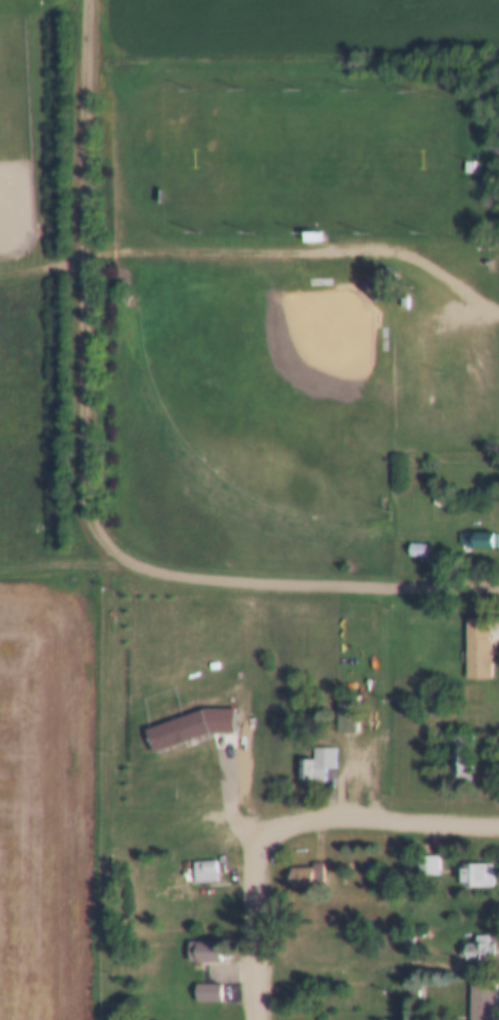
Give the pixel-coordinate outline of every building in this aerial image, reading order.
[(460,150),(470,150),(470,161),(460,161),(460,150)] [(299,222),(312,222),(312,231),(299,231),(299,222)] [(304,243),(318,243),(318,232),(304,232),(304,243)] [(356,277),(364,269),(376,281),(368,289),(356,277)] [(375,300),(381,290),(368,281),(361,291),(375,300)] [(396,286),(404,286),(404,297),(396,297),(396,286)] [(428,483),(437,483),(437,494),(428,494),(428,483)] [(455,521),(494,521),(494,538),(455,538),(455,521)] [(405,532),(421,532),(420,546),(404,545),(405,532)] [(460,550),(498,550),(498,535),(460,535),(460,550)] [(410,559),(426,559),(426,545),(410,545),(410,559)] [(462,608),(482,608),(482,628),(486,628),(486,667),(462,667),(462,608)] [(332,686),(351,686),(351,722),(332,722),(332,686)] [(338,734),(359,734),(359,696),(338,696),(338,734)] [(230,697),(230,722),(205,722),(150,742),(141,719),(200,697),(230,697)] [(447,721),(466,721),(466,767),(447,767),(447,721)] [(319,758),(319,770),(295,770),(295,749),(309,749),(309,736),(329,736),(329,758),(319,758)] [(314,748),(314,760),(300,760),(300,782),(325,783),(326,770),(335,770),(335,748),(314,748)] [(407,837),(407,848),(396,848),(396,837),(407,837)] [(434,844),(434,864),(414,864),(414,844),(434,844)] [(188,851),(212,849),(213,870),(190,872),(188,851)] [(309,862),(310,877),(287,878),(286,857),(307,856),(307,852),(317,851),(317,862),(309,862)] [(488,852),(488,877),(455,877),(455,852),(488,852)] [(418,857),(418,878),(439,878),(439,857),(418,857)] [(217,863),(195,863),(195,884),(217,884),(217,863)] [(494,865),(458,865),(458,890),(494,890),(494,865)] [(314,889),(314,885),(324,885),(323,866),(287,867),(288,890),(314,889)] [(460,935),(460,932),(470,932),(470,925),(483,925),(483,932),(487,932),(487,943),(483,943),(483,951),(460,951),(460,948),(455,948),(455,935),(460,935)] [(216,930),(216,950),(184,950),(184,930),(216,930)] [(491,937),(475,937),(475,944),(461,944),(461,962),(491,962),(491,937)] [(189,964),(221,964),(221,943),(189,943),(189,964)] [(191,972),(216,972),(216,991),(191,991),(191,972)] [(488,1013),(488,1019),(464,1019),(464,977),(488,977),(488,1001),(486,1001),(486,1013),(488,1013)] [(221,986),(197,986),(197,1002),(221,1002),(221,986)]
